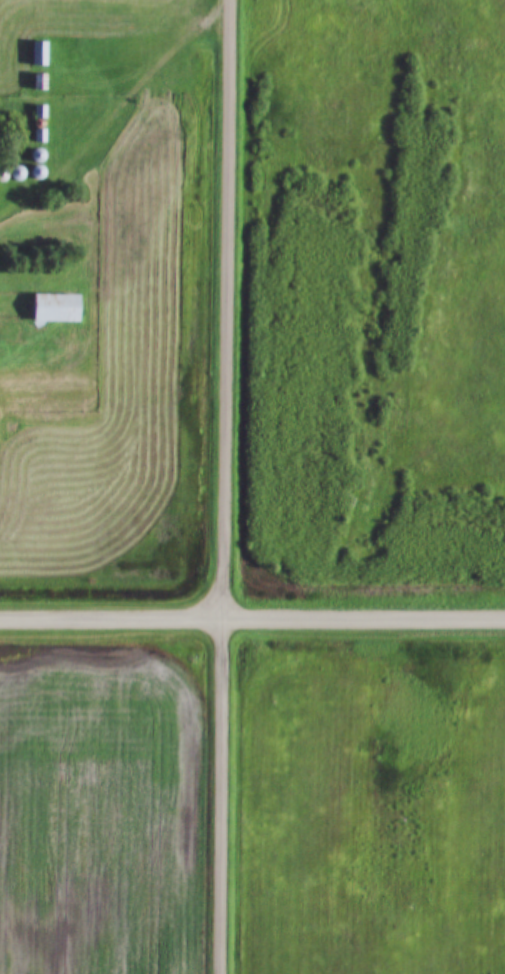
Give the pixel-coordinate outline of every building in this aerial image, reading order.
[(44,42),(28,42),(28,67),(44,67),(44,42)] [(42,76),(30,76),(30,91),(42,91),(42,76)] [(43,107),(31,107),(31,122),(43,122),(43,107)] [(32,132),(32,144),(42,144),(42,132),(32,132)] [(40,155),(32,150),(26,158),(35,164),(40,155)] [(33,183),(42,175),(34,166),(25,174),(33,183)] [(20,172),(12,167),(5,178),(14,183),(20,172)] [(76,296),(29,296),(29,324),(76,324),(76,296)]
